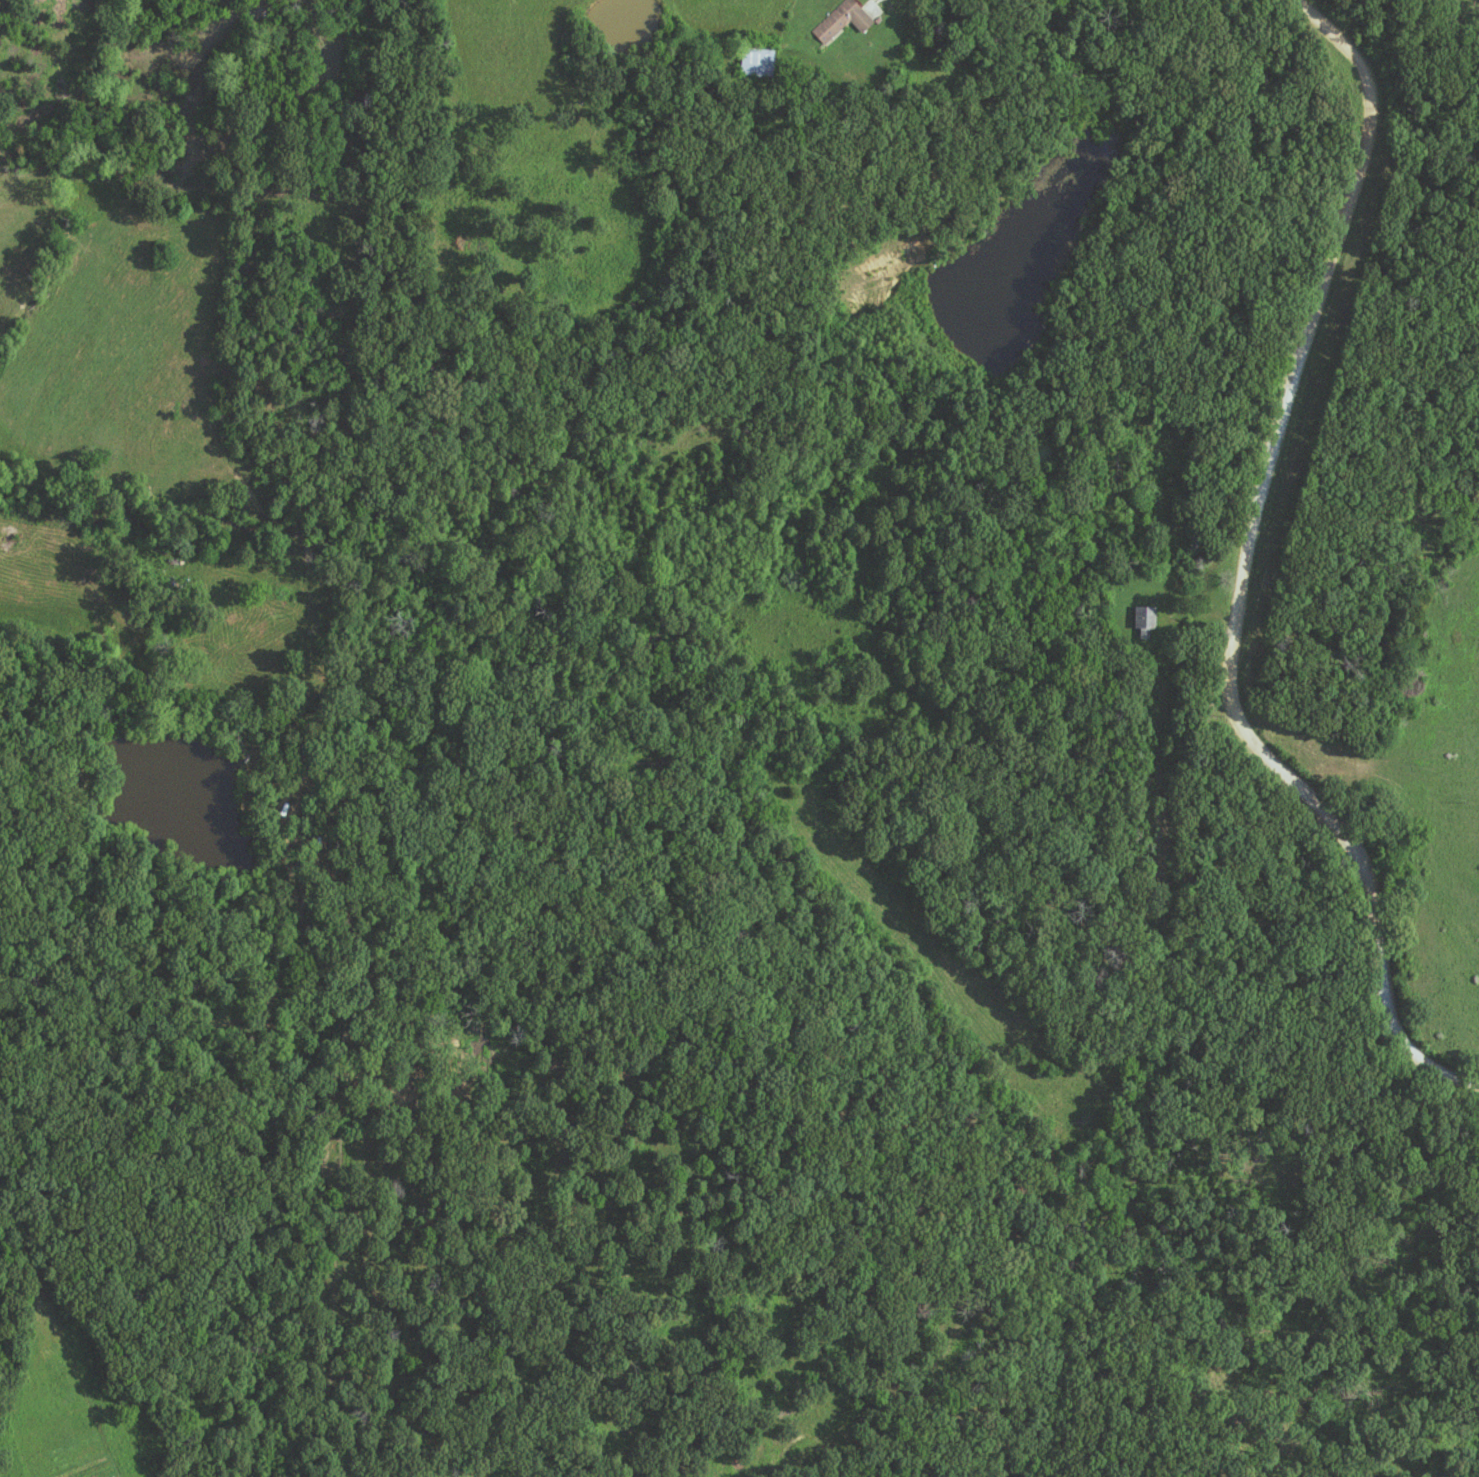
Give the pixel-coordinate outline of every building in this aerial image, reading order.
[(853,0),(844,0),(810,32),(823,45),(849,21),(860,33),(873,22),(853,0)] [(773,50),(740,47),(738,75),(771,78),(773,50)] [(1134,629),(1140,629),(1140,638),(1150,638),(1150,631),(1155,631),(1155,606),(1134,606),(1134,629)]
